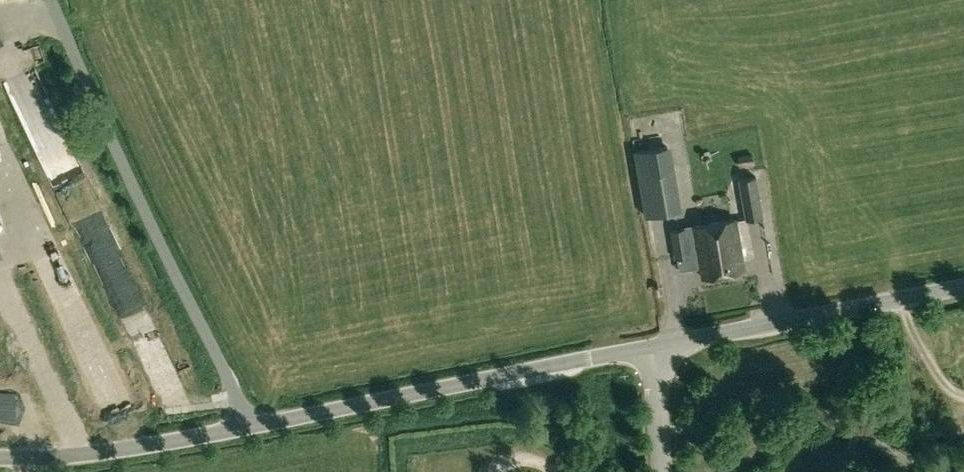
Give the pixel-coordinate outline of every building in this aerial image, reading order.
[(48,32),(35,37),(40,49),(53,44),(48,32)] [(749,156),(750,167),(765,165),(764,154),(749,156)] [(671,174),(638,180),(645,217),(678,211),(671,174)] [(745,220),(763,217),(757,177),(739,180),(745,220)] [(694,233),(688,234),(691,256),(692,259),(699,258),(702,277),(744,269),(736,219),(693,226),(694,233)] [(670,230),(674,258),(691,256),(687,227),(670,230)] [(780,293),(785,303),(803,293),(798,284),(780,293)]
